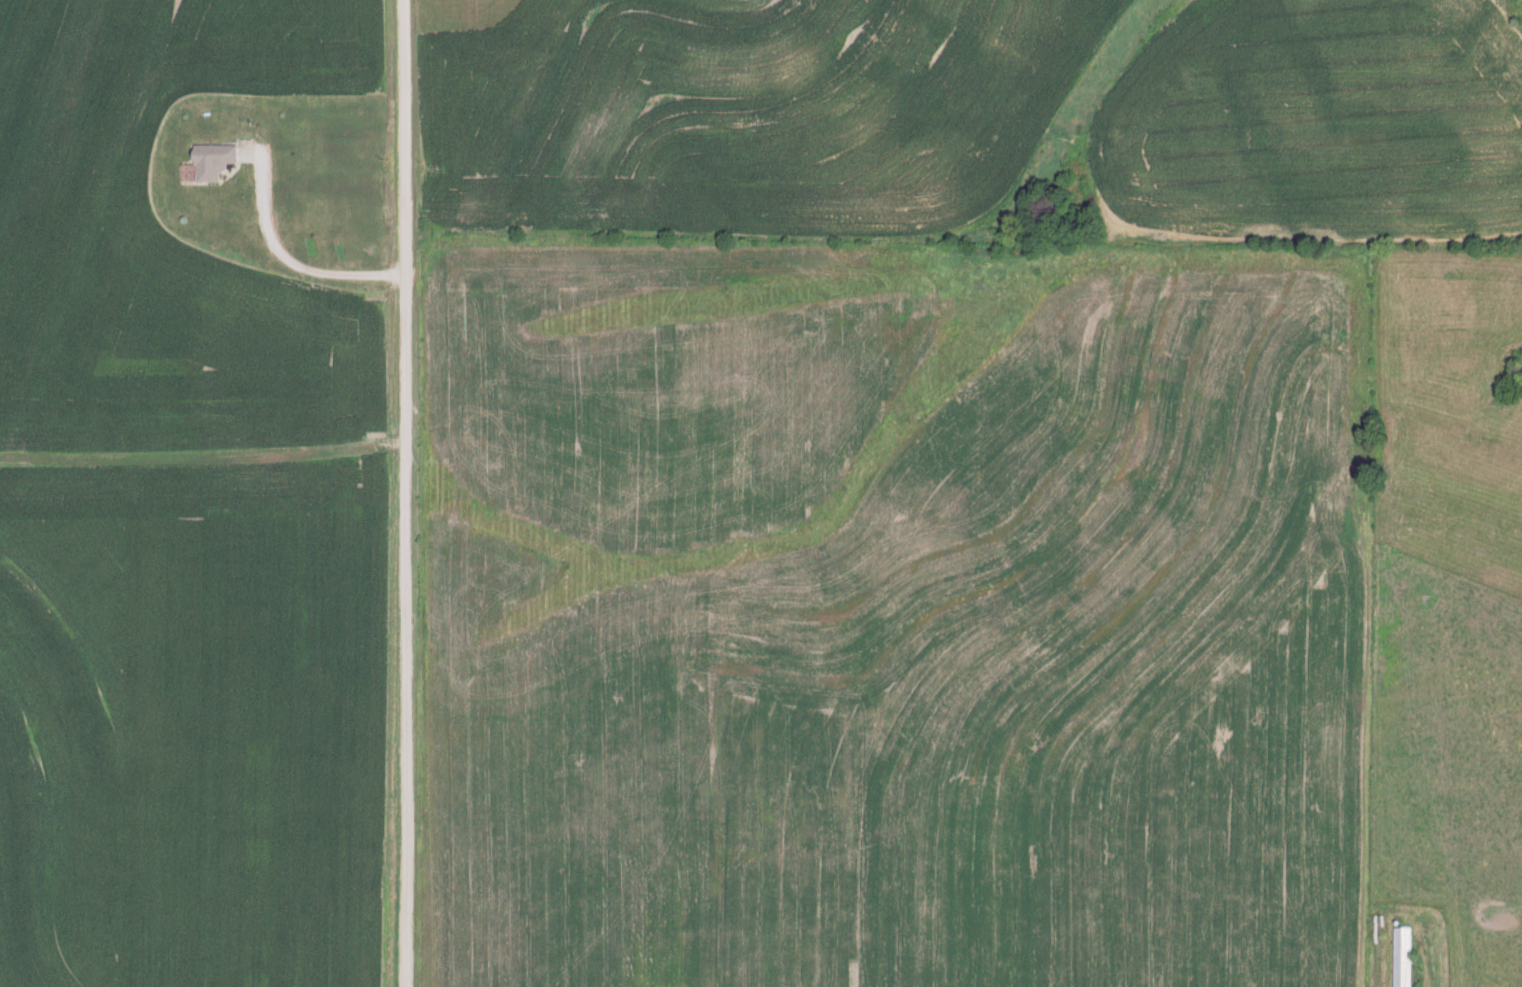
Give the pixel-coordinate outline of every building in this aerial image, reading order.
[(216,182),(216,173),(223,173),(223,163),(235,163),(235,145),(190,145),(190,182),(216,182)] [(1392,986),(1409,986),(1409,928),(1392,928),(1392,986)]
